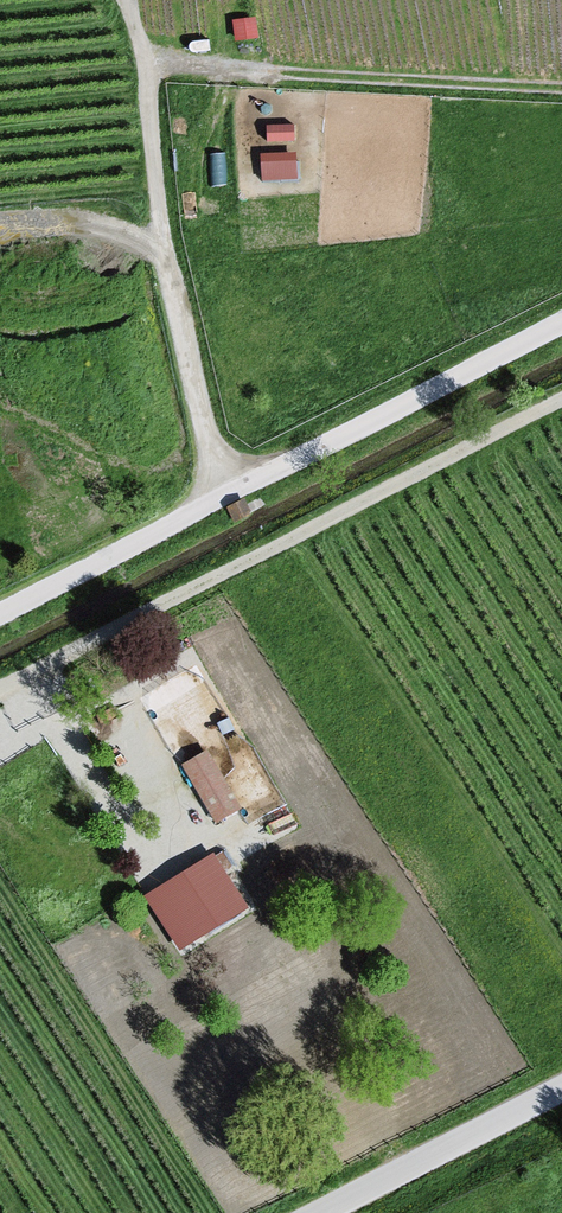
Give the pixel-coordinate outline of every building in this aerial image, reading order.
[(182,757),(213,819),(242,804),(211,743),(182,757)] [(244,916),(210,862),(143,904),(177,957),(244,916)]
